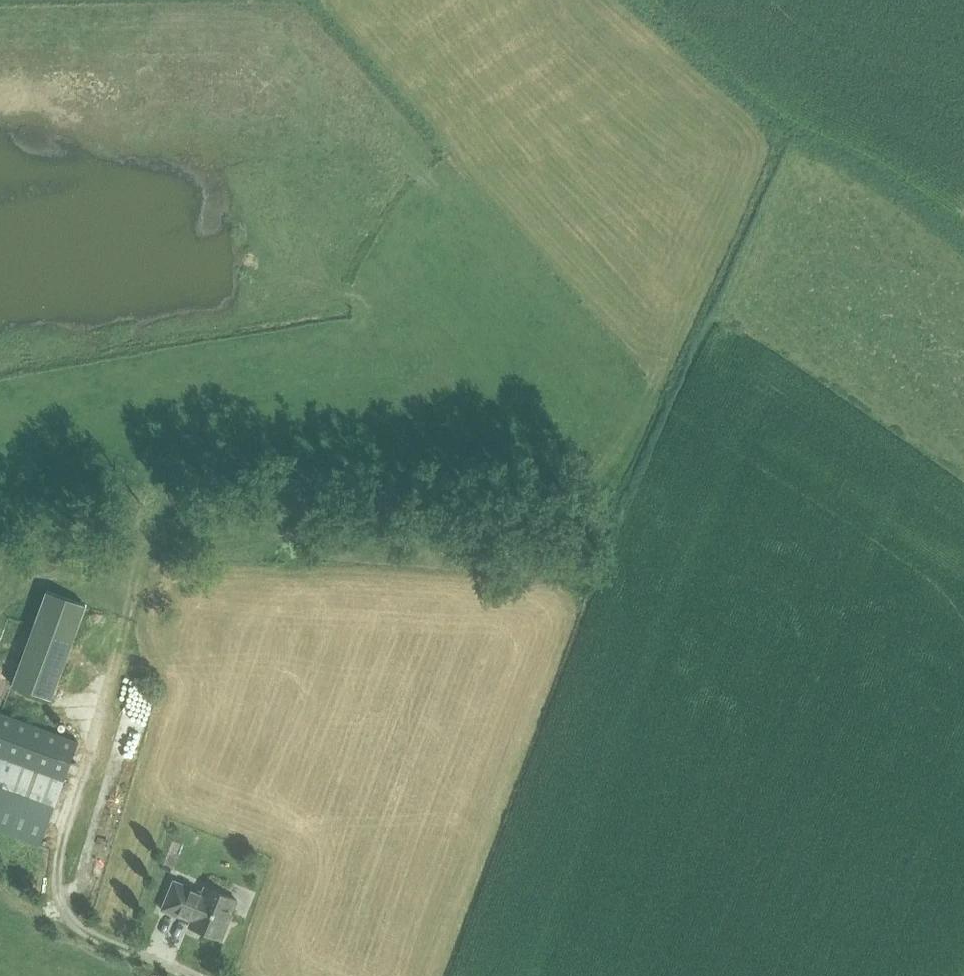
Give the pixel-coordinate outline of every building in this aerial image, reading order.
[(57,683),(86,605),(65,598),(48,591),(19,669),(13,685),(31,692),(51,700),(57,683)] [(40,844),(78,742),(53,732),(60,714),(8,695),(1,713),(0,712),(0,830),(40,844)] [(161,910),(190,921),(188,927),(221,940),(237,900),(204,887),(202,892),(173,880),(161,910)]
